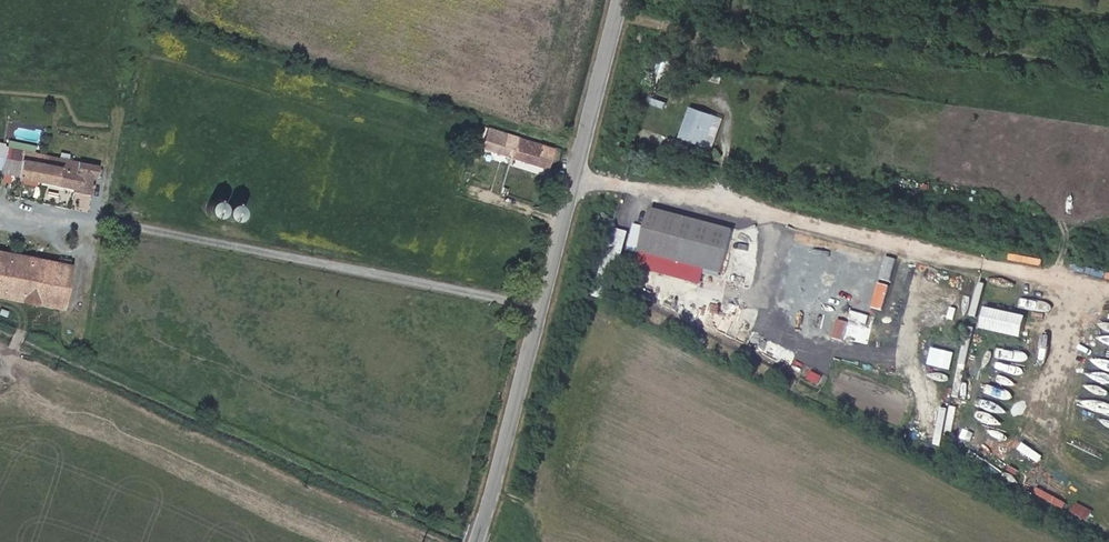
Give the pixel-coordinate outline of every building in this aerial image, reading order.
[(766,95),(767,88),(733,83),(732,89),(766,95)] [(716,116),(690,107),(680,136),(706,145),(716,116)] [(484,125),(475,122),(471,134),(480,136),(484,125)] [(498,129),(489,127),(482,148),(490,150),(492,145),(496,146),(499,137),(495,136),(498,129)] [(545,167),(552,146),(498,129),(495,136),(499,137),(496,146),(492,145),(490,150),(545,167)] [(1,173),(4,159),(20,162),(23,152),(6,148),(6,145),(0,144),(0,173),(1,173)] [(1,173),(14,176),(71,188),(71,191),(90,195),(96,167),(23,152),(20,162),(4,159),(1,173)] [(722,271),(732,230),(654,210),(644,251),(722,271)] [(791,240),(818,245),(819,235),(793,230),(791,240)] [(61,307),(69,264),(0,252),(0,295),(61,307)] [(1020,308),(1035,311),(1036,303),(1022,300),(1020,308)] [(1025,317),(985,308),(980,330),(1021,339),(1025,317)] [(952,397),(959,398),(972,327),(966,326),(952,397)] [(1044,347),(1037,373),(1046,375),(1052,349),(1044,347)] [(994,357),(1025,364),(1027,354),(996,348),(994,357)] [(815,351),(811,377),(824,378),(827,353),(815,351)] [(800,361),(796,372),(804,375),(808,363),(800,361)] [(1016,400),(1020,383),(979,373),(975,391),(1016,400)] [(950,406),(943,439),(950,441),(958,408),(950,406)]
